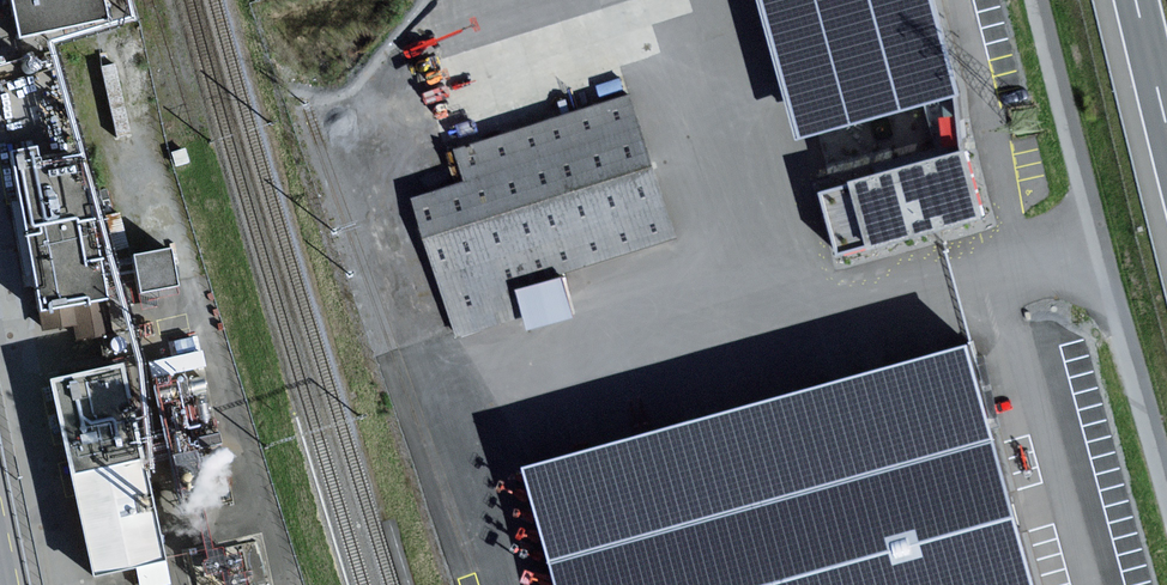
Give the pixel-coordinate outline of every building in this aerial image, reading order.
[(20,38),(109,19),(105,0),(12,0),(20,38)] [(794,136),(950,92),(924,0),(756,0),(794,136)] [(634,92),(455,147),(465,178),(404,197),(449,343),(532,317),(522,283),(679,234),(634,92)] [(77,142),(15,153),(45,328),(108,317),(77,142)] [(964,154),(817,196),(836,259),(983,217),(964,154)] [(174,244),(134,251),(141,291),(180,284),(174,244)] [(204,355),(153,366),(185,514),(236,503),(204,355)] [(536,469),(567,584),(1024,584),(964,357),(536,469)] [(113,372),(43,388),(86,575),(156,559),(113,372)]
